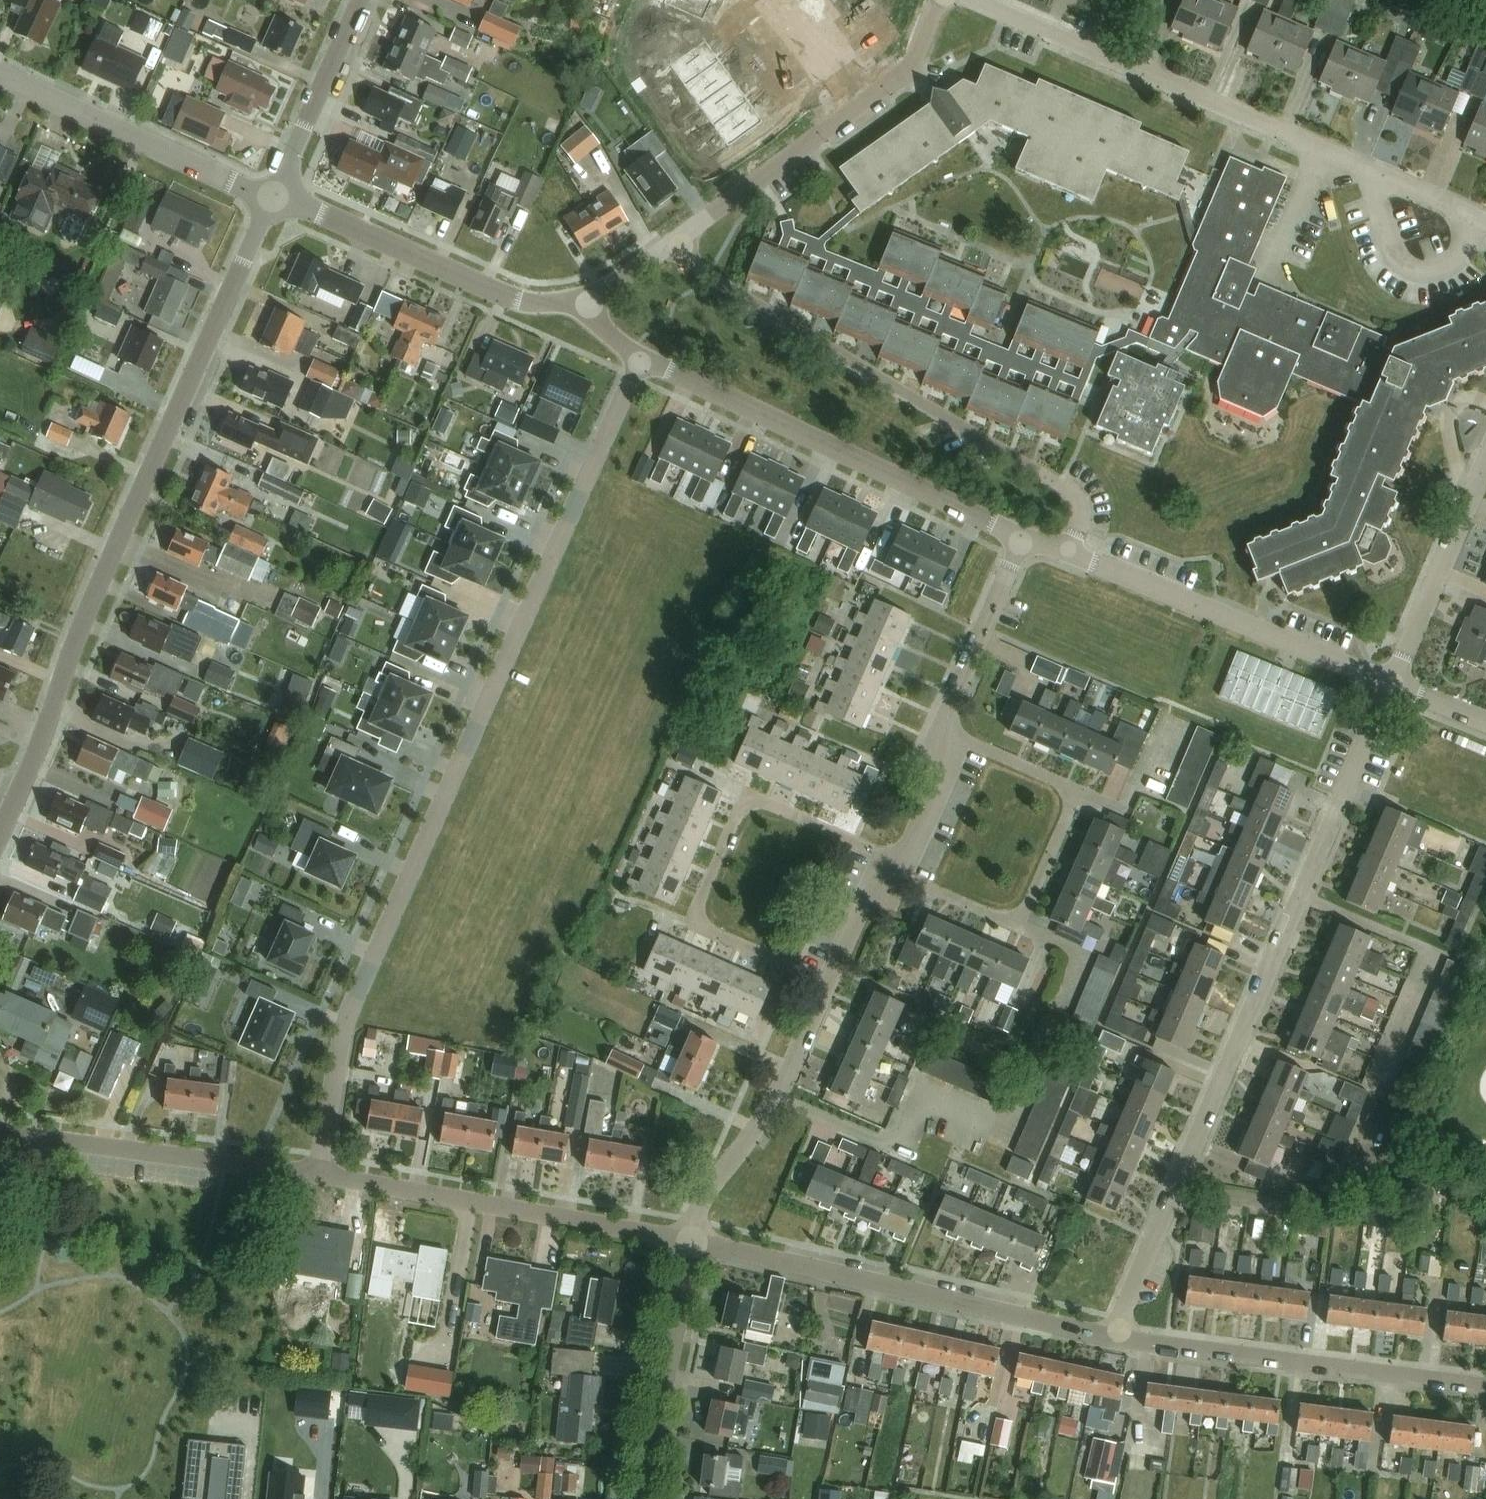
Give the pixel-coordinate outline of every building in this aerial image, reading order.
[(62,5),(52,0),(20,0),(29,4),(16,32),(44,44),(62,5)] [(700,20),(711,0),(664,0),(664,1),(700,20)] [(1213,0),(1183,0),(1171,27),(1184,33),(1183,36),(1194,41),(1213,0)] [(1194,41),(1207,46),(1209,43),(1220,48),(1237,8),(1217,0),(1213,0),(1194,41)] [(1278,16),(1290,21),(1298,0),(1285,0),(1278,16)] [(1341,0),(1326,0),(1315,27),(1327,32),(1341,0)] [(1327,32),(1339,38),(1355,1),(1352,0),(1341,0),(1327,32)] [(171,20),(178,23),(190,29),(196,14),(184,9),(183,12),(176,9),(171,20)] [(152,38),(160,21),(138,11),(131,28),(152,38)] [(1271,65),(1289,22),(1263,11),(1247,50),(1260,56),(1258,59),(1271,65)] [(519,27),(486,13),(479,31),(493,37),(491,42),(510,50),(519,27)] [(291,57),(304,29),(276,16),(263,45),(291,57)] [(406,16),(395,42),(425,55),(436,29),(406,16)] [(571,18),(570,29),(593,32),(594,21),(571,18)] [(229,29),(208,19),(202,33),(212,38),(213,37),(224,40),(223,42),(250,55),(257,41),(229,28),(229,29)] [(1289,22),(1271,65),(1283,70),(1285,66),(1296,71),(1312,32),(1289,22)] [(473,37),(455,29),(449,42),(467,50),(473,37)] [(128,84),(143,53),(93,30),(78,63),(113,79),(114,77),(128,84)] [(1399,63),(1408,41),(1396,36),(1386,58),(1387,58),(1385,63),(1360,53),(1342,95),(1354,100),(1356,96),(1369,101),(1377,81),(1389,87),(1399,63)] [(1416,126),(1434,84),(1410,73),(1412,68),(1410,68),(1419,46),(1408,41),(1399,63),(1389,87),(1400,92),(1392,111),(1405,117),(1403,121),(1416,126)] [(444,64),(425,56),(425,55),(395,42),(384,68),(413,81),(415,78),(425,83),(427,78),(444,86),(449,76),(467,84),(474,69),(447,57),(444,64)] [(1342,95),(1360,53),(1336,42),(1320,81),(1332,86),(1330,90),(1342,95)] [(1471,68),(1481,72),(1485,61),(1485,47),(1480,44),(1471,68)] [(711,72),(698,54),(667,77),(681,95),(711,72)] [(229,62),(217,91),(228,96),(225,103),(250,114),(254,107),(256,108),(257,105),(266,108),(275,88),(264,83),(266,78),(229,62)] [(886,276),(891,265),(882,261),(878,272),(827,252),(825,246),(826,243),(827,243),(861,214),(991,121),(1029,138),(1016,169),(1093,202),(1107,170),(1179,201),(1183,192),(1188,182),(1179,178),(1190,152),(1139,130),(1142,124),(1039,80),(1036,86),(985,64),(976,86),(964,80),(840,169),(856,192),(848,197),(857,208),(819,240),(795,230),(792,219),(780,223),(783,234),(780,242),(787,245),(790,236),(805,242),(802,251),(810,254),(810,253),(826,259),(822,268),(830,271),(834,263),(849,269),(846,278),(854,281),(854,280),(870,286),(866,295),(875,298),(879,289),(894,296),(891,304),(891,305),(898,307),(898,306),(914,312),(910,321),(919,324),(923,315),(938,321),(934,330),(942,333),(942,332),(958,338),(954,347),(962,350),(966,341),(981,347),(978,356),(985,360),(986,358),(1002,364),(997,375),(1006,378),(1010,367),(1026,373),(1021,384),(1029,387),(1032,379),(1033,380),(1037,369),(1052,375),(1048,386),(1056,389),(1057,389),(1062,378),(1077,385),(1072,396),(1079,398),(1097,356),(1138,341),(1147,344),(1150,336),(1136,330),(1103,344),(1095,341),(1086,362),(1082,374),(1066,367),(1071,356),(1063,353),(1058,364),(1043,358),(1048,347),(1040,343),(1035,355),(1020,348),(1024,337),(1016,334),(1009,351),(970,335),(977,317),(971,315),(970,319),(954,313),(959,302),(950,298),(946,309),(930,303),(935,292),(927,289),(926,291),(910,285),(915,274),(906,271),(902,282),(886,276)] [(1453,69),(1447,84),(1459,89),(1471,94),(1480,72),(1468,67),(1465,74),(1453,69)] [(696,115),(727,93),(711,72),(681,95),(696,115)] [(1471,94),(1484,99),(1485,93),(1485,74),(1480,72),(1471,94)] [(1434,84),(1416,126),(1427,131),(1429,127),(1441,132),(1458,94),(1434,84)] [(449,94),(429,85),(423,98),(443,107),(449,94)] [(666,86),(656,93),(663,102),(672,95),(666,86)] [(374,88),(364,111),(384,119),(381,127),(391,132),(398,117),(413,124),(424,101),(397,89),(394,96),(374,88)] [(740,111),(727,93),(696,115),(710,134),(740,111)] [(672,95),(663,102),(669,111),(679,104),(672,95)] [(232,135),(219,129),(226,113),(188,97),(173,130),(212,147),(212,148),(224,153),(232,135)] [(1481,104),(1465,142),(1477,147),(1475,151),(1485,156),(1485,106),(1481,104)] [(724,153),(755,130),(740,111),(710,134),(724,153)] [(465,160),(477,135),(457,126),(446,152),(465,160)] [(576,163),(600,144),(585,126),(561,145),(576,163)] [(694,126),(685,133),(691,142),(701,135),(694,126)] [(658,203),(660,205),(673,196),(671,193),(677,189),(655,159),(667,151),(652,131),(624,152),(634,165),(626,171),(652,207),(658,203)] [(394,145),(432,162),(436,151),(399,134),(394,145)] [(701,135),(691,142),(698,151),(707,144),(701,135)] [(432,162),(394,145),(389,156),(368,146),(367,149),(350,141),(338,169),(393,194),(398,183),(418,191),(432,162)] [(20,157),(0,147),(0,179),(8,183),(20,157)] [(1479,305),(1477,304),(1471,306),(1471,309),(1463,312),(1461,310),(1455,312),(1454,315),(1448,318),(1450,325),(1393,348),(1393,349),(1384,345),(1387,338),(1260,283),(1252,299),(1245,296),(1257,269),(1249,266),(1287,177),(1264,167),(1263,170),(1231,157),(1198,235),(1197,235),(1186,193),(1183,192),(1179,201),(1181,202),(1191,240),(1195,242),(1194,245),(1197,251),(1168,319),(1164,317),(1158,318),(1150,336),(1147,344),(1171,354),(1159,365),(1170,370),(1172,364),(1186,350),(1187,349),(1225,365),(1218,383),(1219,383),(1221,399),(1264,417),(1277,408),(1278,409),(1293,373),(1362,403),(1359,408),(1356,409),(1354,415),(1355,417),(1352,424),(1349,425),(1347,431),(1349,433),(1343,445),(1340,445),(1338,451),(1340,454),(1336,461),(1333,462),(1331,467),(1333,470),(1330,476),(1337,480),(1335,485),(1332,485),(1329,491),(1331,494),(1328,501),(1325,501),(1322,507),(1324,510),(1322,516),(1316,518),(1313,516),(1307,519),(1307,521),(1299,524),(1297,523),(1291,525),(1291,528),(1278,533),(1276,531),(1270,533),(1270,536),(1262,539),(1260,537),(1254,540),(1253,543),(1247,545),(1256,569),(1252,570),(1257,582),(1279,573),(1288,594),(1294,592),(1297,594),(1303,591),(1303,588),(1311,585),(1313,587),(1319,585),(1320,582),(1332,577),(1334,579),(1340,576),(1340,574),(1348,571),(1350,572),(1356,570),(1357,567),(1364,564),(1361,558),(1364,556),(1374,560),(1384,556),(1388,546),(1384,536),(1380,534),(1384,524),(1387,524),(1390,518),(1388,516),(1391,508),(1394,508),(1397,502),(1395,499),(1398,493),(1383,486),(1386,479),(1394,482),(1397,475),(1400,475),(1402,469),(1400,467),(1404,459),(1407,459),(1409,453),(1407,451),(1413,439),(1415,438),(1418,432),(1416,430),(1420,422),(1422,422),(1425,416),(1423,414),(1426,408),(1428,409),(1444,403),(1447,404),(1448,402),(1447,401),(1454,384),(1453,382),(1485,368),(1485,303),(1479,305)] [(88,219),(101,191),(70,177),(72,173),(56,166),(51,177),(31,168),(9,217),(45,234),(58,205),(88,219)] [(491,184),(471,228),(495,240),(505,217),(512,220),(518,207),(529,212),(543,182),(526,174),(516,195),(491,184)] [(435,179),(422,207),(453,221),(466,191),(451,184),(450,186),(435,179)] [(209,240),(217,223),(210,220),(212,214),(199,209),(199,206),(153,186),(143,209),(156,215),(151,226),(190,243),(191,239),(199,243),(202,237),(209,240)] [(589,207),(606,234),(628,220),(610,189),(597,197),(599,200),(589,207)] [(583,248),(606,234),(589,207),(578,213),(576,210),(564,218),(583,248)] [(882,261),(891,265),(906,271),(919,239),(895,230),(882,261)] [(787,245),(780,242),(763,235),(746,277),(770,286),(787,245)] [(930,280),(940,256),(943,249),(919,239),(906,271),(915,274),(930,280)] [(810,254),(802,251),(787,245),(770,286),(793,296),(807,262),(810,254)] [(357,303),(364,286),(327,270),(328,266),(301,254),(288,282),(316,295),(320,286),(357,303)] [(147,256),(141,270),(140,272),(158,280),(145,311),(149,313),(172,323),(189,286),(166,275),(170,267),(147,256)] [(950,298),(963,266),(940,256),(930,280),(927,289),(935,292),(950,298)] [(830,271),(822,268),(807,262),(793,296),(790,303),(814,312),(830,271)] [(974,308),(984,283),(987,275),(963,266),(950,298),(959,302),(974,308)] [(854,281),(846,278),(830,271),(814,312),(837,322),(851,289),(854,281)] [(971,315),(977,317),(994,324),(1007,293),(984,283),(974,308),(971,315)] [(83,312),(92,291),(81,286),(72,307),(83,312)] [(859,339),(875,298),(866,295),(851,289),(837,322),(834,330),(859,339)] [(881,348),(895,314),(898,307),(891,305),(875,298),(859,339),(881,348)] [(398,341),(391,356),(403,361),(426,310),(405,301),(393,327),(404,332),(400,342),(398,341)] [(1016,334),(1024,337),(1040,343),(1052,311),(1029,302),(1016,334)] [(373,309),(360,303),(348,328),(361,334),(373,309)] [(117,326),(122,314),(100,304),(95,317),(117,326)] [(320,335),(303,327),(306,321),(277,308),(269,325),(298,338),(314,345),(315,346),(320,335)] [(426,310),(403,361),(415,366),(422,351),(420,350),(424,340),(435,345),(447,319),(426,310)] [(1040,343),(1048,347),(1063,353),(1076,321),(1052,311),(1040,343)] [(902,366),(919,324),(910,321),(895,314),(881,348),(878,356),(902,366)] [(1086,362),(1095,341),(1099,330),(1076,321),(1063,353),(1071,356),(1086,362)] [(925,375),(939,341),(942,333),(934,330),(919,324),(902,366),(925,375)] [(310,357),(315,346),(314,345),(298,338),(269,325),(261,344),(290,357),(294,349),(310,357)] [(132,326),(118,357),(150,371),(164,340),(132,326)] [(361,337),(337,326),(330,342),(336,344),(337,342),(356,350),(361,337)] [(534,358),(504,345),(493,340),(485,358),(475,354),(466,375),(504,392),(510,379),(522,385),(534,358)] [(945,392),(962,350),(954,347),(939,341),(925,375),(922,382),(945,392)] [(969,401),(982,368),(985,360),(978,356),(962,350),(945,392),(969,401)] [(1108,376),(1112,378),(1117,380),(1097,426),(1119,436),(1117,440),(1152,454),(1165,425),(1169,426),(1186,387),(1175,382),(1181,368),(1172,364),(1170,370),(1159,365),(1157,369),(1118,353),(1108,376)] [(332,387),(339,370),(315,359),(307,376),(332,387)] [(578,413),(591,383),(554,366),(541,396),(542,396),(532,419),(526,416),(521,428),(553,443),(559,431),(554,428),(564,406),(578,413)] [(283,408),(295,382),(270,371),(268,375),(250,367),(240,389),(257,396),(256,398),(266,403),(268,401),(283,408)] [(990,418),(1006,378),(997,375),(982,368),(969,401),(966,409),(990,418)] [(1016,420),(1029,387),(1021,384),(1006,378),(990,418),(1013,428),(1016,420)] [(333,390),(333,389),(312,379),(299,408),(320,418),(333,390)] [(1039,429),(1056,389),(1048,386),(1033,380),(1032,379),(1029,387),(1016,420),(1039,429)] [(1063,439),(1079,398),(1072,396),(1057,389),(1056,389),(1039,429),(1063,439)] [(117,445),(131,413),(106,402),(101,414),(82,406),(75,420),(94,429),(92,434),(117,445)] [(518,413),(500,405),(495,417),(513,425),(518,413)] [(230,412),(220,435),(250,448),(254,440),(308,464),(319,440),(282,423),(278,431),(261,423),(260,425),(230,412)] [(686,470),(704,432),(679,420),(650,480),(661,485),(671,463),(686,470)] [(72,432),(53,423),(47,438),(66,446),(72,432)] [(486,467),(529,486),(539,463),(514,452),(519,441),(495,430),(490,441),(482,438),(477,450),(490,456),(486,467)] [(411,444),(411,431),(398,431),(397,444),(411,444)] [(704,432),(686,470),(701,478),(691,499),(702,504),(703,501),(715,506),(728,480),(716,474),(730,444),(704,432)] [(633,477),(643,482),(654,460),(643,455),(633,477)] [(759,505),(778,467),(752,455),(723,515),(734,520),(744,498),(759,505)] [(391,472),(409,480),(416,466),(397,457),(391,472)] [(197,485),(249,507),(254,496),(239,489),(238,491),(228,487),(233,476),(206,464),(197,485)] [(519,509),(529,486),(486,467),(476,488),(470,486),(465,498),(489,508),(494,497),(519,509)] [(778,467),(759,505),(775,512),(764,534),(775,539),(803,479),(778,467)] [(92,502),(87,500),(89,495),(71,486),(72,483),(45,471),(37,488),(12,477),(0,504),(0,506),(20,515),(25,504),(64,521),(66,518),(75,522),(77,517),(84,520),(92,502)] [(258,485),(305,508),(311,495),(264,472),(258,485)] [(406,498),(421,503),(427,485),(412,480),(406,498)] [(243,519),(249,507),(197,485),(188,505),(214,517),(219,506),(229,510),(228,512),(243,519)] [(832,540),(851,501),(825,489),(797,549),(807,554),(817,533),(832,540)] [(384,524),(392,509),(374,499),(366,514),(384,524)] [(851,501),(832,540),(848,547),(837,569),(848,574),(876,514),(851,501)] [(454,546),(493,563),(503,540),(478,529),(482,518),(454,506),(445,527),(455,532),(449,545),(454,547),(454,546)] [(294,509),(290,525),(309,529),(312,513),(294,509)] [(178,529),(168,551),(199,565),(202,558),(217,565),(216,567),(250,583),(270,541),(237,526),(228,544),(227,543),(223,551),(209,544),(209,543),(178,529)] [(911,577),(929,539),(904,527),(885,565),(875,560),(870,571),(891,581),(896,570),(911,577)] [(929,539),(911,577),(926,584),(921,595),(942,605),(947,594),(937,589),(955,551),(929,539)] [(483,586),(493,563),(454,546),(454,547),(449,558),(434,552),(425,573),(450,584),(460,576),(483,586)] [(158,573),(148,596),(177,609),(179,605),(186,609),(185,610),(189,612),(183,625),(229,647),(241,621),(216,610),(216,608),(214,607),(199,600),(199,599),(185,593),(187,587),(158,573)] [(418,623),(457,640),(467,617),(442,606),(447,595),(423,585),(417,597),(423,599),(413,622),(418,623)] [(834,587),(829,598),(843,605),(848,593),(834,587)] [(322,608),(300,598),(291,618),(313,628),(322,608)] [(857,611),(854,620),(864,624),(865,622),(900,637),(910,615),(875,599),(868,616),(857,611)] [(339,619),(344,606),(330,600),(325,612),(339,619)] [(1477,606),(1471,619),(1467,617),(1461,629),(1485,640),(1485,610),(1477,606)] [(22,657),(35,628),(16,619),(16,620),(0,613),(0,647),(22,657)] [(829,636),(835,621),(821,615),(815,629),(829,636)] [(173,625),(171,628),(154,620),(153,622),(139,616),(130,636),(144,642),(143,644),(161,653),(162,650),(191,663),(203,638),(173,625)] [(848,633),(844,643),(854,647),(855,644),(891,660),(900,637),(865,622),(864,624),(858,637),(848,633)] [(447,663),(457,640),(418,623),(409,644),(398,640),(393,652),(415,661),(425,653),(447,663)] [(1461,629),(1457,641),(1461,643),(1456,655),(1485,667),(1485,640),(1461,629)] [(838,656),(834,665),(844,669),(845,667),(881,682),(891,660),(855,644),(854,647),(848,660),(838,656)] [(1220,695),(1319,735),(1337,691),(1237,651),(1220,695)] [(165,691),(175,696),(185,675),(158,662),(154,668),(122,653),(111,677),(144,691),(146,687),(163,695),(165,691)] [(1061,670),(1036,659),(1030,672),(1055,683),(1061,670)] [(234,672),(211,661),(203,681),(225,691),(234,672)] [(382,700),(421,717),(431,695),(406,683),(410,673),(387,662),(381,674),(387,677),(377,699),(382,701),(382,700)] [(0,667),(0,699),(3,700),(15,673),(0,667)] [(829,678),(824,688),(834,692),(835,689),(871,705),(881,682),(845,667),(844,669),(839,682),(829,678)] [(1000,686),(1011,688),(1015,669),(1003,667),(1000,686)] [(800,668),(797,676),(807,680),(810,673),(800,668)] [(197,697),(203,684),(190,679),(184,692),(197,697)] [(1049,713),(1058,694),(1046,688),(1037,708),(1023,701),(1010,730),(1036,741),(1048,713),(1049,713)] [(819,700),(815,710),(825,714),(826,712),(861,727),(871,705),(835,689),(834,692),(829,704),(819,700)] [(135,709),(103,695),(92,720),(124,734),(127,727),(144,734),(150,722),(163,728),(168,717),(137,703),(135,709)] [(200,709),(175,697),(167,713),(193,725),(200,709)] [(1074,724),(1082,705),(1070,699),(1062,718),(1049,713),(1048,713),(1036,741),(1060,752),(1073,724),(1074,724)] [(411,740),(421,717),(382,700),(382,701),(372,722),(362,717),(357,729),(379,738),(389,730),(411,740)] [(1098,735),(1099,735),(1108,715),(1095,710),(1086,730),(1074,724),(1073,724),(1060,752),(1085,764),(1098,735)] [(751,727),(735,763),(757,773),(773,737),(769,735),(757,730),(761,719),(753,716),(748,726),(751,727)] [(1116,763),(1125,767),(1132,770),(1148,734),(1120,721),(1111,741),(1099,735),(1098,735),(1085,764),(1110,775),(1116,763)] [(276,722),(266,743),(283,751),(293,730),(276,722)] [(773,737),(757,773),(780,782),(795,747),(792,745),(778,739),(783,729),(774,725),(769,735),(773,737)] [(1191,740),(1214,750),(1220,735),(1197,725),(1191,740)] [(795,747),(780,782),(802,792),(818,756),(814,755),(800,749),(805,738),(796,734),(792,745),(795,747)] [(137,758),(89,736),(83,749),(80,748),(75,760),(77,761),(76,764),(122,784),(127,773),(147,782),(148,780),(157,784),(163,771),(154,767),(155,764),(138,757),(137,758)] [(377,812),(390,782),(391,781),(353,764),(360,750),(332,737),(325,753),(343,761),(330,791),(377,812)] [(224,755),(189,739),(177,766),(212,782),(224,755)] [(1208,764),(1214,750),(1191,740),(1185,755),(1208,764)] [(818,756),(802,792),(825,802),(840,766),(836,765),(823,759),(827,748),(818,744),(814,755),(818,756)] [(685,764),(703,772),(708,760),(685,749),(680,760),(686,763),(685,764)] [(840,766),(825,802),(847,812),(862,776),(846,769),(851,758),(841,753),(836,765),(840,766)] [(1202,779),(1208,764),(1185,755),(1179,769),(1202,779)] [(1261,757),(1257,765),(1249,785),(1260,790),(1254,805),(1284,817),(1294,793),(1268,782),(1276,763),(1261,757)] [(1207,785),(1216,789),(1227,764),(1217,760),(1207,785)] [(1195,794),(1202,779),(1179,769),(1172,784),(1195,794)] [(669,789),(665,797),(675,802),(676,799),(712,815),(722,792),(686,776),(679,793),(669,789)] [(669,786),(662,783),(657,794),(664,797),(669,786)] [(1189,808),(1195,794),(1172,784),(1166,798),(1189,808)] [(1207,811),(1216,789),(1207,785),(1197,807),(1207,811)] [(135,811),(140,800),(120,792),(115,802),(135,811)] [(58,794),(48,818),(66,826),(70,830),(79,834),(83,825),(104,835),(114,814),(88,802),(85,806),(58,794)] [(1284,817),(1254,805),(1234,796),(1230,805),(1250,813),(1244,827),(1274,840),(1284,817)] [(172,811),(143,798),(133,819),(163,832),(172,811)] [(659,811),(655,820),(665,824),(666,821),(702,837),(712,815),(676,799),(675,802),(669,815),(659,811)] [(1197,835),(1207,811),(1197,807),(1187,831),(1197,835)] [(1376,830),(1406,843),(1416,819),(1386,807),(1376,830)] [(147,828),(117,815),(112,827),(142,840),(147,828)] [(341,887),(355,856),(328,844),(334,832),(304,818),(291,849),(313,859),(307,872),(341,887)] [(1112,856),(1112,857),(1133,866),(1138,855),(1117,846),(1124,831),(1096,818),(1084,844),(1112,856)] [(649,834),(645,843),(655,847),(656,844),(692,860),(702,837),(666,821),(665,824),(659,838),(649,834)] [(1274,840),(1244,827),(1232,822),(1229,831),(1240,836),(1234,851),(1264,864),(1274,840)] [(1396,866),(1406,843),(1376,830),(1366,853),(1396,866)] [(1187,858),(1197,835),(1187,831),(1177,854),(1187,858)] [(273,857),(280,842),(260,834),(254,849),(273,857)] [(176,855),(178,840),(159,838),(158,853),(176,855)] [(79,879),(82,873),(85,865),(68,857),(71,850),(54,842),(50,850),(36,843),(26,865),(56,878),(57,875),(77,884),(79,879)] [(126,855),(99,843),(93,857),(120,869),(126,855)] [(640,856),(636,865),(645,869),(646,867),(682,883),(692,860),(656,844),(655,847),(649,860),(640,856)] [(1106,870),(1112,857),(1112,856),(1084,844),(1073,869),(1102,882),(1122,891),(1127,879),(1106,870)] [(1264,864),(1234,851),(1222,846),(1218,855),(1217,854),(1211,868),(1255,887),(1264,864)] [(1480,847),(1470,871),(1476,873),(1485,878),(1485,849),(1480,847)] [(641,852),(633,849),(628,861),(636,864),(641,852)] [(1164,861),(1145,852),(1138,867),(1157,876),(1164,861)] [(1386,889),(1396,866),(1366,853),(1356,876),(1386,889)] [(1187,858),(1177,854),(1168,877),(1177,882),(1187,858)] [(630,878),(626,888),(635,892),(636,889),(672,905),(682,883),(646,867),(645,869),(639,883),(630,878)] [(1245,910),(1255,887),(1211,868),(1201,892),(1245,910)] [(1096,895),(1102,882),(1073,869),(1062,894),(1091,906),(1090,907),(1111,916),(1116,904),(1096,895)] [(101,914),(108,898),(112,889),(94,881),(95,879),(82,873),(79,879),(82,880),(73,902),(101,914)] [(1485,878),(1476,873),(1466,896),(1476,901),(1485,878)] [(1376,913),(1386,889),(1356,876),(1346,901),(1376,913)] [(1169,901),(1177,882),(1168,877),(1153,911),(1176,921),(1182,906),(1169,901)] [(1235,933),(1245,910),(1201,892),(1197,901),(1210,906),(1204,920),(1235,933)] [(59,933),(66,916),(15,894),(4,918),(20,925),(23,928),(36,933),(40,924),(59,933)] [(1085,919),(1090,907),(1091,906),(1062,894),(1051,919),(1100,941),(1105,929),(1085,919)] [(1467,924),(1476,901),(1466,896),(1456,920),(1467,924)] [(300,975),(308,958),(304,956),(314,935),(299,929),(306,914),(284,904),(273,928),(282,932),(269,961),(283,968),(282,971),(296,978),(297,974),(300,975)] [(97,918),(77,910),(67,933),(87,942),(97,918)] [(170,937),(177,922),(157,914),(151,928),(170,937)] [(1138,946),(1148,950),(1155,932),(1168,938),(1174,924),(1152,914),(1138,946)] [(941,956),(953,927),(928,916),(919,937),(910,933),(898,961),(919,970),(927,950),(940,955),(941,956)] [(1457,947),(1467,924),(1456,920),(1447,943),(1457,947)] [(1331,945),(1381,966),(1385,957),(1366,949),(1371,938),(1340,925),(1331,945)] [(967,967),(979,938),(953,927),(941,956),(940,955),(931,975),(943,980),(952,960),(966,966),(967,967)] [(660,934),(644,969),(661,976),(656,987),(666,991),(670,980),(667,979),(682,944),(660,934)] [(199,957),(204,944),(186,936),(181,949),(199,957)] [(991,977),(1004,949),(979,938),(967,967),(966,966),(957,986),(969,992),(977,972),(990,977),(991,977)] [(1185,966),(1215,979),(1225,955),(1187,939),(1183,949),(1191,953),(1185,966)] [(667,979),(670,980),(684,986),(679,997),(688,1000),(693,990),(689,989),(705,954),(682,944),(667,979)] [(1377,976),(1381,966),(1331,945),(1323,965),(1353,978),(1358,968),(1377,976)] [(1138,974),(1148,950),(1138,946),(1128,970),(1138,974)] [(991,977),(990,977),(982,997),(994,1002),(1002,982),(1017,988),(1029,960),(1004,949),(991,977)] [(689,989),(693,990),(706,996),(701,1006),(710,1010),(715,1000),(712,999),(727,964),(705,954),(689,989)] [(1094,966),(1114,975),(1120,962),(1099,954),(1094,966)] [(1464,978),(1468,968),(1447,959),(1443,969),(1464,978)] [(1215,979),(1185,966),(1174,962),(1171,971),(1181,975),(1175,990),(1205,1002),(1215,979)] [(712,999),(715,1000),(728,1006),(724,1016),(733,1020),(737,1010),(734,1009),(750,974),(727,964),(712,999)] [(1349,988),(1353,978),(1323,965),(1315,984),(1364,1005),(1372,1008),(1376,999),(1349,988)] [(1109,987),(1114,975),(1094,966),(1089,978),(1109,987)] [(1460,988),(1464,978),(1443,969),(1438,979),(1460,988)] [(1128,997),(1138,974),(1128,970),(1118,993),(1128,997)] [(734,1009),(737,1010),(750,1016),(746,1026),(755,1030),(760,1020),(757,1018),(773,984),(750,974),(734,1009)] [(1104,1000),(1109,987),(1089,978),(1083,991),(1104,1000)] [(1455,999),(1460,988),(1438,979),(1434,990),(1455,999)] [(262,999),(242,1044),(274,1059),(295,1013),(273,1004),(278,991),(252,980),(247,993),(262,999)] [(1372,1008),(1364,1005),(1315,984),(1306,1004),(1337,1018),(1341,1008),(1367,1019),(1372,1008)] [(85,989),(73,1016),(105,1029),(116,1003),(85,989)] [(1195,1025),(1205,1002),(1175,990),(1165,1013),(1195,1025)] [(1451,1010),(1455,999),(1434,990),(1429,1000),(1451,1010)] [(859,1015),(863,1017),(893,1030),(904,1005),(875,991),(868,1006),(864,1004),(859,1015)] [(1098,1013),(1104,1000),(1083,991),(1078,1004),(1098,1013)] [(73,1024),(55,1016),(55,1014),(7,993),(5,998),(0,995),(0,1026),(34,1040),(27,1057),(54,1069),(73,1024)] [(1120,1017),(1128,997),(1118,993),(1104,1026),(1143,1042),(1148,1029),(1120,1017)] [(1446,1020),(1451,1010),(1429,1000),(1425,1010),(1446,1020)] [(1093,1025),(1098,1013),(1078,1004),(1073,1016),(1093,1025)] [(1333,1028),(1337,1018),(1306,1004),(1298,1024),(1348,1045),(1357,1049),(1361,1040),(1333,1028)] [(1018,1011),(1005,1005),(996,1027),(1008,1033),(1018,1011)] [(684,1018),(661,1007),(655,1020),(678,1031),(684,1018)] [(1195,1025),(1165,1013),(1153,1007),(1148,1018),(1161,1024),(1155,1037),(1184,1050),(1195,1025)] [(1442,1031),(1446,1020),(1425,1010),(1420,1021),(1442,1031)] [(853,1028),(848,1039),(852,1041),(882,1054),(893,1030),(863,1017),(857,1030),(853,1028)] [(1438,1040),(1442,1031),(1420,1021),(1416,1031),(1438,1040)] [(1343,1055),(1348,1045),(1298,1024),(1287,1049),(1302,1056),(1304,1052),(1320,1059),(1325,1047),(1343,1055)] [(931,1029),(921,1025),(914,1040),(924,1044),(931,1029)] [(378,1030),(369,1028),(367,1039),(366,1038),(363,1057),(375,1058),(378,1040),(376,1040),(378,1030)] [(1089,1063),(1098,1067),(1106,1048),(1119,1053),(1124,1039),(1103,1030),(1089,1063)] [(1433,1050),(1438,1040),(1416,1031),(1412,1042),(1433,1050)] [(140,1044),(112,1032),(87,1088),(109,1097),(128,1054),(135,1057),(140,1044)] [(669,1045),(665,1054),(679,1060),(681,1056),(707,1067),(717,1043),(692,1032),(684,1051),(669,1045)] [(924,1044),(914,1040),(907,1054),(917,1059),(924,1044)] [(842,1053),(837,1063),(842,1065),(871,1078),(882,1054),(852,1041),(846,1055),(842,1053)] [(1429,1061),(1433,1050),(1412,1042),(1407,1053),(1429,1061)] [(64,1050),(59,1070),(88,1077),(94,1052),(79,1048),(78,1054),(64,1050)] [(442,1078),(447,1052),(429,1049),(424,1075),(442,1078)] [(456,1078),(461,1051),(448,1049),(443,1075),(456,1078)] [(644,1065),(612,1050),(605,1064),(637,1079),(644,1065)] [(933,1076),(942,1055),(930,1050),(921,1071),(933,1076)] [(572,1069),(575,1053),(562,1051),(559,1066),(572,1069)] [(492,1070),(513,1075),(517,1057),(496,1052),(492,1070)] [(1424,1071),(1429,1061),(1407,1053),(1403,1063),(1424,1071)] [(942,1055),(933,1076),(944,1081),(953,1059),(942,1055)] [(1135,1083),(1165,1096),(1175,1072),(1137,1055),(1133,1065),(1142,1069),(1135,1083)] [(658,1069),(654,1077),(670,1084),(671,1080),(696,1091),(707,1067),(681,1056),(679,1060),(673,1075),(658,1069)] [(953,1059),(944,1081),(956,1086),(965,1064),(953,1059)] [(1049,1071),(1070,1080),(1075,1069),(1054,1059),(1049,1071)] [(237,1062),(223,1060),(220,1083),(234,1084),(237,1062)] [(1311,1092),(1302,1088),(1309,1073),(1279,1060),(1269,1084),(1299,1096),(1308,1100),(1311,1092)] [(1088,1090),(1098,1067),(1089,1063),(1079,1086),(1088,1090)] [(1420,1083),(1424,1071),(1403,1063),(1398,1073),(1420,1083)] [(189,1082),(174,1080),(176,1065),(166,1064),(164,1081),(168,1081),(164,1108),(217,1115),(221,1086),(200,1083),(201,1069),(191,1067),(189,1082)] [(563,1127),(580,1130),(590,1077),(588,1077),(590,1067),(576,1064),(575,1074),(574,1074),(563,1127)] [(965,1064),(956,1086),(967,1091),(976,1069),(965,1064)] [(831,1077),(826,1089),(860,1104),(871,1078),(842,1065),(836,1079),(831,1077)] [(976,1069),(967,1091),(979,1096),(988,1074),(976,1069)] [(1065,1092),(1070,1080),(1049,1071),(1044,1082),(1065,1092)] [(893,1088),(902,1093),(909,1078),(899,1073),(893,1088)] [(1415,1093),(1420,1083),(1398,1073),(1394,1084),(1415,1093)] [(988,1074),(979,1096),(990,1101),(999,1079),(988,1074)] [(999,1079),(990,1101),(1001,1105),(1011,1084),(999,1079)] [(1060,1103),(1065,1092),(1044,1082),(1039,1094),(1060,1103)] [(1155,1118),(1165,1096),(1135,1083),(1126,1106),(1155,1118)] [(1346,1117),(1357,1121),(1369,1092),(1346,1083),(1340,1097),(1353,1102),(1346,1117)] [(1293,1110),(1299,1096),(1269,1084),(1259,1107),(1289,1119),(1301,1125),(1305,1115),(1293,1110)] [(1411,1103),(1415,1093),(1394,1084),(1390,1094),(1411,1103)] [(398,1106),(394,1105),(378,1103),(380,1087),(371,1086),(368,1101),(360,1099),(357,1114),(370,1116),(368,1129),(393,1133),(398,1106)] [(1078,1113),(1088,1090),(1079,1086),(1069,1109),(1078,1113)] [(902,1093),(893,1088),(886,1103),(896,1108),(902,1093)] [(406,1092),(401,1091),(397,1090),(394,1105),(398,1106),(393,1133),(420,1138),(424,1111),(403,1107),(406,1092)] [(1055,1115),(1060,1103),(1039,1094),(1034,1105),(1055,1115)] [(1407,1113),(1411,1103),(1390,1094),(1385,1104),(1398,1109),(1407,1113)] [(446,1115),(440,1142),(466,1147),(472,1119),(467,1118),(452,1115),(455,1100),(445,1098),(442,1115),(446,1115)] [(1398,1109),(1385,1104),(1375,1099),(1367,1118),(1378,1123),(1390,1128),(1398,1109)] [(591,1135),(586,1168),(611,1172),(616,1145),(611,1144),(612,1137),(602,1135),(607,1103),(593,1101),(587,1134),(591,1135)] [(472,1119),(466,1147),(492,1152),(498,1124),(477,1120),(479,1104),(470,1102),(467,1118),(472,1119)] [(1050,1126),(1055,1115),(1034,1105),(1029,1117),(1050,1126)] [(1145,1142),(1155,1118),(1126,1106),(1116,1129),(1145,1142)] [(1282,1134),(1289,1119),(1259,1107),(1249,1130),(1279,1142),(1290,1147),(1294,1139),(1282,1134)] [(1069,1136),(1078,1113),(1069,1109),(1059,1132),(1069,1136)] [(1410,1114),(1407,1113),(1398,1109),(1390,1128),(1402,1133),(1410,1114)] [(517,1127),(512,1155),(538,1159),(543,1131),(540,1131),(524,1128),(526,1113),(517,1111),(514,1126),(517,1127)] [(543,1131),(538,1159),(564,1164),(569,1136),(548,1133),(551,1117),(542,1116),(540,1131),(543,1131)] [(1045,1137),(1050,1126),(1029,1117),(1024,1128),(1045,1137)] [(1347,1144),(1357,1121),(1346,1117),(1336,1140),(1347,1144)] [(1145,1142),(1116,1129),(1101,1123),(1098,1132),(1112,1138),(1106,1152),(1135,1165),(1145,1142)] [(614,1128),(612,1137),(611,1144),(616,1145),(611,1172),(637,1177),(642,1149),(621,1145),(624,1130),(614,1128)] [(1040,1149),(1045,1137),(1024,1128),(1019,1140),(1040,1149)] [(1263,1179),(1279,1142),(1249,1130),(1238,1154),(1249,1158),(1244,1171),(1263,1179)] [(1058,1160),(1069,1136),(1059,1132),(1049,1156),(1058,1160)] [(1135,1165),(1106,1152),(1069,1136),(1065,1144),(1073,1148),(1072,1149),(1083,1154),(1082,1156),(1093,1160),(1087,1172),(1096,1176),(1125,1188),(1135,1165)] [(853,1154),(857,1144),(842,1138),(838,1148),(853,1154)] [(1335,1143),(1322,1138),(1314,1157),(1327,1163),(1337,1167),(1347,1144),(1336,1140),(1335,1143)] [(831,1206),(844,1177),(822,1168),(831,1146),(818,1140),(809,1161),(819,1165),(806,1195),(820,1201),(818,1206),(829,1211),(831,1206)] [(1035,1160),(1040,1149),(1019,1140),(1014,1151),(1035,1160)] [(857,1144),(853,1154),(868,1161),(872,1151),(872,1150),(857,1144)] [(868,1161),(864,1170),(863,1170),(858,1182),(844,1177),(831,1206),(845,1212),(843,1217),(854,1221),(856,1216),(869,1187),(874,1174),(882,1155),(872,1151),(868,1161)] [(1028,1179),(1034,1164),(1012,1154),(1006,1169),(1028,1179)] [(1048,1183),(1058,1160),(1049,1156),(1039,1179),(1048,1183)] [(891,1158),(887,1169),(902,1175),(906,1165),(891,1158)] [(1326,1191),(1337,1167),(1327,1163),(1316,1187),(1326,1191)] [(906,1165),(902,1175),(917,1181),(921,1171),(906,1165)] [(980,1185),(985,1174),(970,1168),(965,1178),(980,1185)] [(1000,1181),(985,1174),(980,1185),(995,1191),(1000,1181)] [(1115,1211),(1125,1188),(1096,1176),(1086,1199),(1115,1211)] [(880,1232),(881,1227),(894,1198),(869,1187),(856,1216),(870,1222),(868,1227),(880,1232)] [(1030,1205),(1034,1194),(1019,1188),(1015,1199),(1030,1205)] [(1049,1201),(1034,1194),(1030,1205),(1045,1211),(1049,1201)] [(946,1195),(933,1224),(948,1230),(946,1235),(957,1239),(959,1235),(971,1206),(946,1195)] [(894,1198),(881,1227),(895,1233),(893,1237),(904,1242),(918,1208),(894,1198)] [(971,1206),(959,1235),(972,1240),(970,1245),(982,1250),(984,1245),(996,1216),(971,1206)] [(1216,1244),(1220,1214),(1197,1211),(1193,1241),(1216,1244)] [(996,1216),(984,1245),(998,1251),(996,1256),(1007,1260),(1008,1256),(1021,1227),(996,1216)] [(349,1264),(354,1234),(298,1224),(292,1254),(349,1264)] [(1021,1227),(1008,1256),(1022,1262),(1020,1266),(1031,1271),(1045,1237),(1021,1227)] [(413,1294),(438,1299),(447,1251),(422,1246),(421,1255),(397,1250),(396,1252),(385,1250),(377,1293),(390,1295),(393,1279),(415,1283),(413,1294)] [(1202,1266),(1204,1251),(1192,1249),(1190,1265),(1202,1266)] [(1226,1268),(1228,1253),(1217,1251),(1215,1267),(1226,1268)] [(1250,1273),(1252,1257),(1241,1255),(1239,1271),(1250,1273)] [(1274,1276),(1276,1260),(1265,1258),(1263,1274),(1274,1276)] [(551,1311),(558,1274),(531,1269),(531,1267),(489,1259),(483,1290),(498,1293),(496,1301),(520,1305),(518,1320),(501,1317),(497,1340),(536,1347),(543,1309),(551,1311)] [(1299,1279),(1301,1263),(1289,1262),(1287,1278),(1299,1279)] [(1343,1286),(1345,1269),(1333,1267),(1331,1284),(1343,1286)] [(1367,1289),(1370,1273),(1358,1271),(1355,1288),(1367,1289)] [(578,1274),(573,1299),(585,1302),(582,1319),(572,1317),(567,1343),(594,1348),(598,1324),(612,1326),(620,1282),(578,1274)] [(1392,1292),(1394,1276),(1382,1274),(1380,1291),(1392,1292)] [(771,1276),(766,1299),(752,1295),(752,1298),(729,1293),(722,1324),(772,1335),(785,1279),(771,1276)] [(1189,1277),(1185,1304),(1209,1307),(1213,1280),(1189,1277)] [(1416,1296),(1419,1280),(1407,1278),(1404,1294),(1416,1296)] [(1213,1280),(1209,1307),(1234,1310),(1237,1283),(1213,1280)] [(1237,1283),(1234,1310),(1258,1313),(1261,1286),(1237,1283)] [(1461,1301),(1463,1285),(1450,1284),(1448,1300),(1461,1301)] [(1261,1286),(1258,1313),(1282,1317),(1286,1289),(1261,1286)] [(1485,1292),(1485,1288),(1475,1287),(1472,1303),(1484,1305),(1485,1292)] [(1286,1289),(1282,1317),(1306,1320),(1310,1293),(1286,1289)] [(1329,1295),(1326,1322),(1350,1325),(1354,1298),(1329,1295)] [(1354,1298),(1350,1325),(1375,1329),(1378,1302),(1354,1298)] [(479,1319),(483,1302),(469,1300),(466,1317),(479,1319)] [(1378,1302),(1375,1329),(1399,1332),(1403,1305),(1378,1302)] [(1403,1305),(1399,1332),(1423,1336),(1427,1309),(1403,1305)] [(1447,1311),(1443,1339),(1467,1342),(1471,1314),(1447,1311)] [(1467,1342),(1485,1344),(1485,1316),(1471,1314),(1467,1342)] [(872,1321),(866,1348),(892,1354),(898,1326),(872,1321)] [(898,1326),(892,1354),(917,1359),(923,1332),(898,1326)] [(923,1332),(917,1359),(943,1365),(949,1337),(923,1332)] [(949,1337),(943,1365),(968,1370),(974,1343),(949,1337)] [(768,1348),(746,1343),(744,1352),(723,1347),(715,1378),(741,1384),(746,1362),(764,1366),(768,1348)] [(974,1343),(968,1370),(994,1376),(1000,1348),(974,1343)] [(592,1378),(594,1353),(554,1349),(551,1375),(564,1376),(558,1441),(584,1444),(586,1431),(591,1431),(594,1404),(599,1404),(601,1379),(592,1378)] [(349,1354),(335,1353),(333,1368),(348,1369),(349,1354)] [(1041,1381),(1045,1359),(1019,1353),(1014,1376),(1034,1380),(1032,1392),(1041,1394),(1044,1382),(1041,1381)] [(1067,1387),(1072,1365),(1045,1359),(1041,1381),(1044,1382),(1060,1386),(1058,1397),(1067,1400),(1070,1388),(1067,1387)] [(879,1381),(882,1365),(871,1363),(868,1379),(879,1381)] [(1093,1393),(1098,1371),(1072,1365),(1067,1387),(1070,1388),(1087,1392),(1085,1403),(1094,1405),(1096,1394),(1093,1393)] [(434,1370),(410,1367),(407,1388),(430,1392),(434,1370)] [(901,1386),(905,1370),(894,1368),(891,1384),(901,1386)] [(1120,1398),(1124,1377),(1098,1371),(1093,1393),(1096,1394),(1107,1396),(1097,1439),(1094,1439),(1085,1477),(1108,1482),(1108,1479),(1115,1480),(1123,1445),(1125,1445),(1132,1416),(1119,1413),(1122,1398),(1120,1398)] [(926,1391),(929,1375),(918,1373),(915,1389),(926,1391)] [(949,1397),(953,1380),(942,1378),(939,1394),(949,1397)] [(803,1400),(837,1407),(841,1386),(808,1379),(803,1400)] [(774,1386),(745,1380),(742,1395),(772,1401),(774,1386)] [(973,1401),(976,1385),(965,1383),(962,1399),(973,1401)] [(1172,1409),(1175,1387),(1148,1383),(1145,1405),(1166,1408),(1163,1432),(1172,1433),(1175,1410),(1172,1409)] [(855,1412),(860,1389),(847,1386),(842,1410),(855,1412)] [(1198,1413),(1201,1390),(1175,1387),(1172,1409),(1175,1410),(1193,1412),(1189,1444),(1198,1445),(1202,1414),(1198,1413)] [(1198,1413),(1202,1414),(1218,1416),(1216,1427),(1226,1428),(1227,1417),(1225,1416),(1228,1393),(1201,1390),(1198,1413)] [(331,1393),(313,1391),(310,1415),(328,1417),(331,1393)] [(351,1392),(349,1405),(366,1406),(367,1394),(351,1392)] [(1225,1416),(1227,1417),(1245,1419),(1244,1431),(1253,1432),(1254,1420),(1251,1419),(1254,1397),(1228,1393),(1225,1416)] [(883,1414),(887,1397),(873,1394),(869,1410),(883,1414)] [(753,1417),(757,1399),(737,1395),(735,1405),(713,1400),(706,1431),(732,1437),(736,1414),(753,1417)] [(1251,1419),(1254,1420),(1268,1422),(1267,1433),(1276,1435),(1280,1400),(1254,1397),(1251,1419)] [(393,1401),(369,1398),(366,1422),(390,1424),(393,1401)] [(1300,1403),(1297,1431),(1321,1434),(1325,1406),(1300,1403)] [(1325,1406),(1321,1434),(1346,1437),(1349,1410),(1325,1406)] [(808,1409),(803,1433),(827,1438),(832,1414),(808,1409)] [(1349,1410),(1346,1437),(1370,1441),(1374,1413),(1349,1410)] [(1046,1438),(1051,1418),(1038,1415),(1034,1435),(1046,1438)] [(1417,1446),(1421,1419),(1393,1415),(1390,1443),(1406,1445),(1402,1472),(1413,1474),(1417,1446)] [(1074,1437),(1078,1420),(1063,1416),(1058,1433),(1074,1437)] [(1013,1422),(996,1418),(990,1444),(1007,1448),(1013,1422)] [(1421,1419),(1417,1446),(1444,1450),(1448,1422),(1421,1419)] [(1448,1422),(1444,1450),(1471,1453),(1475,1426),(1448,1422)] [(985,1446),(980,1445),(961,1441),(959,1451),(957,1461),(972,1464),(974,1455),(983,1457),(985,1446)] [(191,1443),(183,1498),(242,1498),(248,1450),(191,1443)] [(1308,1445),(1305,1462),(1317,1464),(1319,1447),(1308,1445)] [(1342,1466),(1344,1450),(1332,1448),(1330,1465),(1342,1466)] [(1356,1451),(1353,1468),(1365,1469),(1368,1453),(1356,1451)] [(705,1454),(701,1484),(711,1486),(710,1494),(739,1497),(741,1482),(724,1480),(726,1465),(741,1468),(743,1455),(726,1453),(726,1457),(705,1454)] [(788,1459),(760,1455),(758,1473),(785,1477),(785,1476),(791,1476),(793,1461),(788,1460),(788,1459)] [(541,1472),(539,1498),(540,1498),(552,1498),(556,1460),(542,1458),(541,1472)] [(1165,1473),(1167,1461),(1151,1459),(1149,1471),(1165,1473)] [(1434,1479),(1437,1463),(1425,1461),(1422,1477),(1434,1479)] [(1459,1482),(1461,1465),(1450,1464),(1447,1481),(1459,1482)] [(1466,1466),(1462,1490),(1485,1493),(1485,1469),(1466,1466)] [(1295,1493),(1298,1469),(1282,1467),(1279,1491),(1295,1493)] [(487,1498),(490,1471),(477,1470),(474,1497),(487,1498)] [(268,1498),(304,1498),(305,1493),(302,1492),(304,1474),(271,1471),(268,1498)] [(574,1491),(576,1474),(561,1473),(559,1490),(574,1491)] [(841,1492),(828,1491),(827,1498),(840,1498),(841,1492)]
